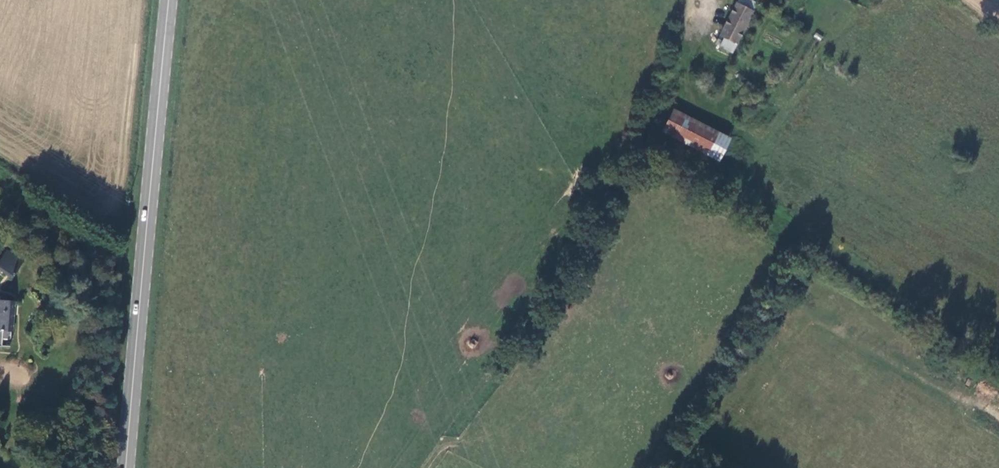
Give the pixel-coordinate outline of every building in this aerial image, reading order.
[(748,11),(752,4),(750,3),(745,0),(737,0),(735,5),(748,11)] [(716,51),(726,56),(748,11),(735,5),(718,38),(721,40),(716,51)] [(729,142),(672,112),(661,133),(717,164),(729,142)] [(14,281),(24,265),(7,253),(0,265),(0,273),(14,281)] [(4,347),(6,340),(11,340),(15,305),(0,304),(0,347),(4,347)]
